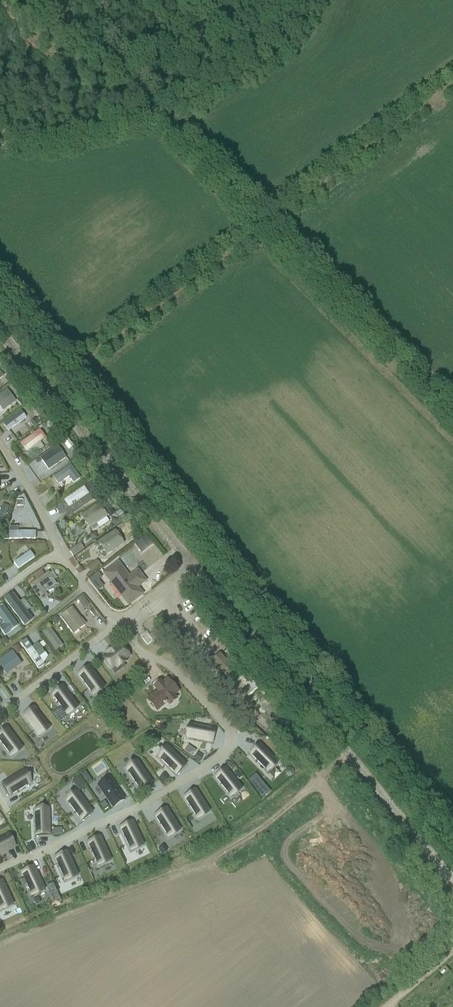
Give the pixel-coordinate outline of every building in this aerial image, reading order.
[(6,390),(0,394),(0,408),(2,411),(15,401),(6,390)] [(26,416),(22,411),(5,424),(9,429),(26,416)] [(52,436),(58,443),(62,439),(57,432),(52,436)] [(40,433),(21,446),(27,453),(45,440),(40,433)] [(48,471),(65,459),(56,447),(39,459),(48,471)] [(70,465),(54,477),(59,483),(68,476),(73,482),(79,477),(70,465)] [(83,487),(63,501),(68,509),(88,495),(83,487)] [(79,516),(89,530),(107,516),(98,503),(79,516)] [(2,505),(0,512),(0,524),(2,525),(9,508),(2,505)] [(109,508),(104,511),(110,517),(114,514),(109,508)] [(17,527),(9,527),(9,533),(9,540),(33,539),(33,532),(17,532),(17,527)] [(124,544),(114,530),(96,542),(105,556),(124,544)] [(71,555),(83,549),(80,544),(68,550),(71,555)] [(29,552),(13,563),(17,569),(33,558),(29,552)] [(89,571),(98,566),(96,562),(87,567),(89,571)] [(104,574),(123,598),(128,605),(142,594),(136,588),(145,581),(139,574),(136,577),(133,574),(129,578),(118,563),(104,574)] [(32,574),(35,579),(43,574),(40,570),(32,574)] [(41,588),(53,580),(48,573),(30,586),(40,601),(47,596),(41,588)] [(10,594),(3,600),(23,626),(31,620),(10,594)] [(82,595),(77,599),(84,609),(89,604),(82,595)] [(5,626),(0,629),(0,630),(4,636),(17,627),(2,606),(0,608),(0,619),(5,626)] [(60,617),(73,634),(85,625),(72,608),(60,617)] [(90,612),(94,618),(98,615),(93,609),(90,612)] [(55,616),(50,620),(54,626),(59,622),(55,616)] [(49,628),(41,633),(55,651),(62,646),(49,628)] [(0,642),(0,643),(3,647),(8,642),(6,638),(0,642)] [(38,644),(32,648),(29,644),(26,640),(20,644),(26,652),(35,664),(39,670),(45,666),(39,658),(45,654),(38,644)] [(21,652),(16,645),(11,648),(16,655),(21,652)] [(108,655),(103,659),(111,669),(116,666),(117,668),(123,664),(125,662),(124,660),(129,656),(121,645),(116,649),(114,647),(111,649),(107,652),(106,653),(108,655)] [(219,653),(210,662),(221,675),(223,673),(229,681),(237,674),(230,666),(219,653)] [(9,654),(3,659),(19,680),(25,676),(9,654)] [(88,666),(77,674),(93,695),(104,687),(88,666)] [(157,690),(151,695),(152,697),(161,706),(167,700),(170,704),(175,700),(171,696),(177,691),(167,681),(162,685),(159,683),(155,688),(157,690)] [(62,686),(51,694),(67,715),(78,706),(62,686)] [(34,707),(23,715),(38,736),(49,728),(34,707)] [(189,724),(187,738),(212,743),(215,729),(189,724)] [(22,748),(7,727),(0,732),(0,742),(11,757),(22,748)] [(259,744),(249,753),(267,772),(277,762),(259,744)] [(167,747),(157,757),(176,775),(186,765),(167,747)] [(197,754),(194,759),(199,762),(202,757),(197,754)] [(137,761),(125,769),(140,791),(152,783),(137,761)] [(225,768),(214,777),(231,797),(241,788),(225,768)] [(24,771),(1,785),(9,797),(31,783),(24,771)] [(109,778),(98,786),(112,807),(124,800),(109,778)] [(195,790),(183,797),(197,819),(209,812),(195,790)] [(77,792),(66,800),(81,821),(92,813),(77,792)] [(103,810),(108,807),(104,802),(99,805),(103,810)] [(166,808),(154,816),(168,838),(180,830),(166,808)] [(35,836),(49,835),(48,809),(34,810),(35,836)] [(131,851),(143,845),(132,821),(119,827),(131,851)] [(0,838),(0,854),(15,846),(9,834),(0,838)] [(110,860),(100,837),(87,842),(98,866),(110,860)] [(77,875),(67,852),(54,857),(65,881),(77,875)] [(32,896),(44,890),(33,866),(21,872),(32,896)] [(2,881),(0,881),(0,910),(13,904),(2,881)]
